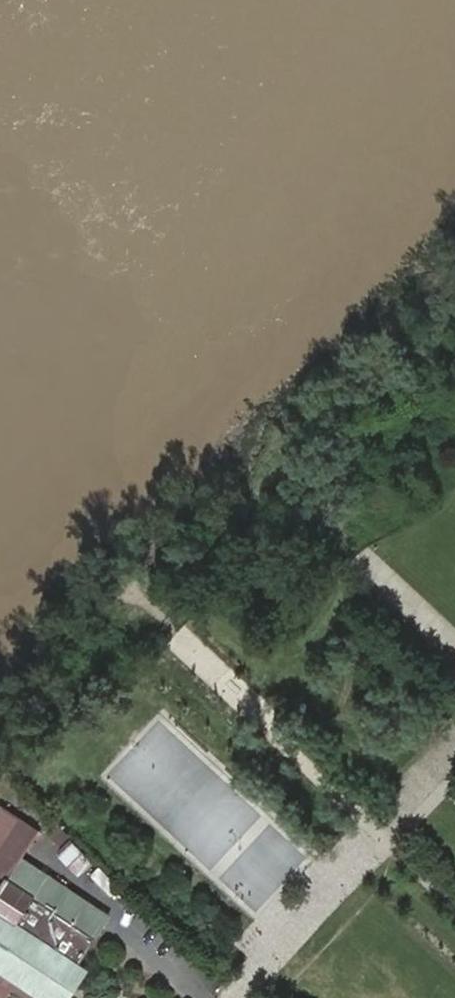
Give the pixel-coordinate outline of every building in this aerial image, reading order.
[(24,851),(42,825),(3,799),(0,804),(0,869),(8,875),(24,851)] [(35,857),(85,878),(98,847),(47,827),(35,857)] [(38,997),(68,997),(92,963),(82,956),(113,911),(24,851),(8,875),(0,887),(0,973),(15,982),(38,997)] [(0,973),(0,997),(4,997),(15,982),(0,973)]
